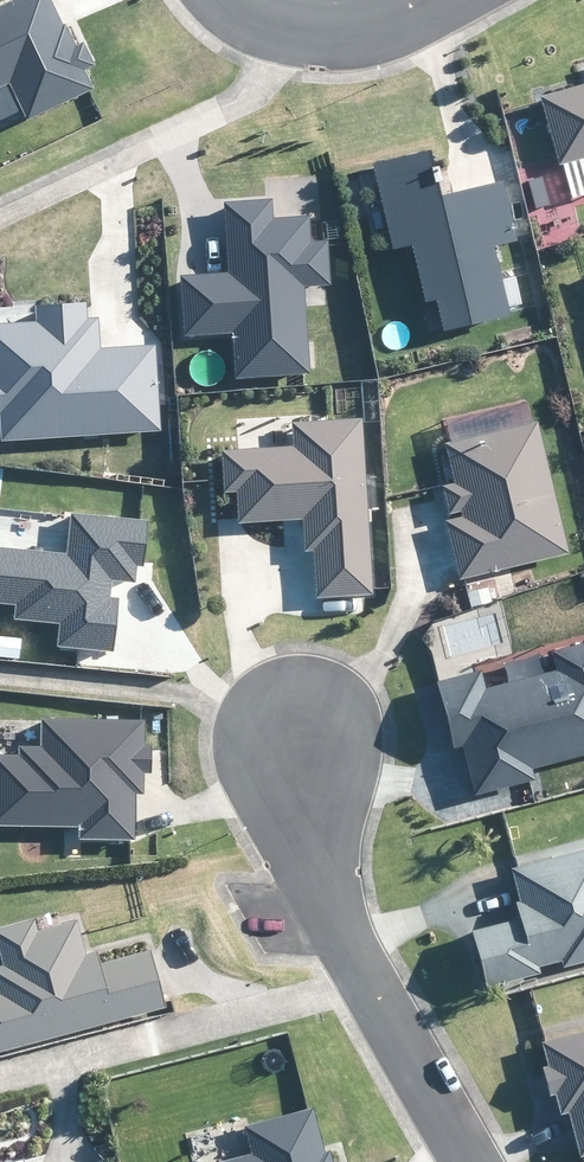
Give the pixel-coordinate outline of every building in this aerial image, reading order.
[(541,101),(558,163),(583,156),(583,90),(541,101)] [(435,201),(425,157),(372,169),(390,253),(411,248),(423,303),(433,301),(439,332),(522,314),(515,283),(500,286),(491,247),(513,242),(501,187),(435,201)] [(270,223),(270,205),(223,207),(226,277),(181,279),(183,339),(232,337),(234,382),(307,378),(303,292),(328,291),(326,245),(308,246),(307,221),(270,223)] [(94,306),(42,309),(43,325),(0,328),(0,414),(2,414),(3,440),(158,431),(153,349),(97,352),(94,306)] [(452,526),(441,529),(454,583),(566,556),(532,419),(443,441),(453,485),(442,487),(452,526)] [(370,596),(359,423),(293,427),(294,450),(221,454),(224,494),(237,493),(239,524),(302,520),(304,557),(311,557),(314,600),(370,596)] [(552,654),(557,673),(485,692),(479,671),(436,683),(454,749),(461,747),(475,797),(532,781),(529,770),(583,755),(583,645),(552,654)] [(38,720),(36,745),(22,744),(21,758),(0,757),(0,826),(78,830),(78,841),(132,843),(135,792),(143,792),(146,726),(38,720)] [(511,871),(524,919),(472,933),(487,987),(583,961),(583,851),(511,871)] [(77,922),(37,933),(33,920),(0,929),(0,950),(4,964),(0,965),(0,1051),(164,1007),(148,946),(87,962),(77,922)] [(546,1070),(542,1071),(550,1100),(553,1099),(558,1115),(567,1113),(579,1156),(583,1155),(583,1031),(539,1043),(546,1070)] [(335,1148),(322,1151),(312,1111),(245,1127),(252,1156),(226,1161),(338,1161),(335,1148)]
